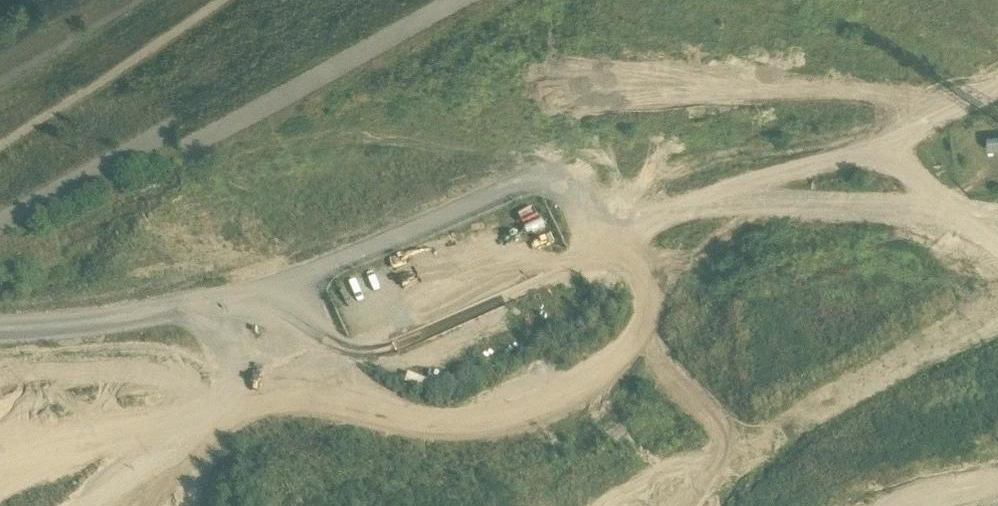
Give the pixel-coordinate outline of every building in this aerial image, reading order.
[(987,134),(987,144),(997,144),(997,133),(987,134)]
